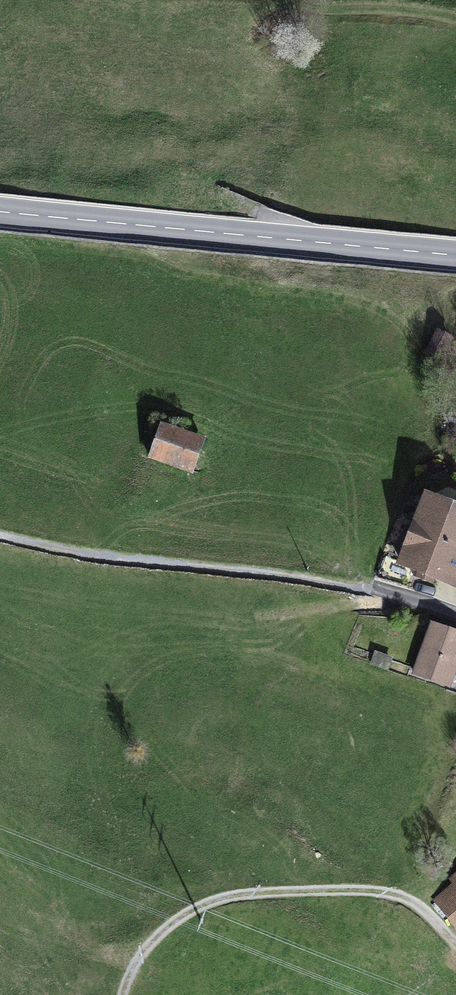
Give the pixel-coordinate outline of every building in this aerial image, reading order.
[(437,331),(427,351),(441,358),(451,339),(437,331)] [(161,426),(150,457),(187,470),(198,439),(161,426)] [(187,470),(192,472),(204,441),(198,439),(187,470)] [(427,497),(401,563),(420,570),(434,576),(455,584),(455,509),(427,497)] [(434,576),(420,570),(417,576),(432,582),(434,576)] [(416,674),(448,685),(455,663),(455,633),(433,625),(416,674)] [(390,659),(375,654),(372,663),(387,668),(390,659)] [(438,902),(455,924),(455,887),(438,902)]
